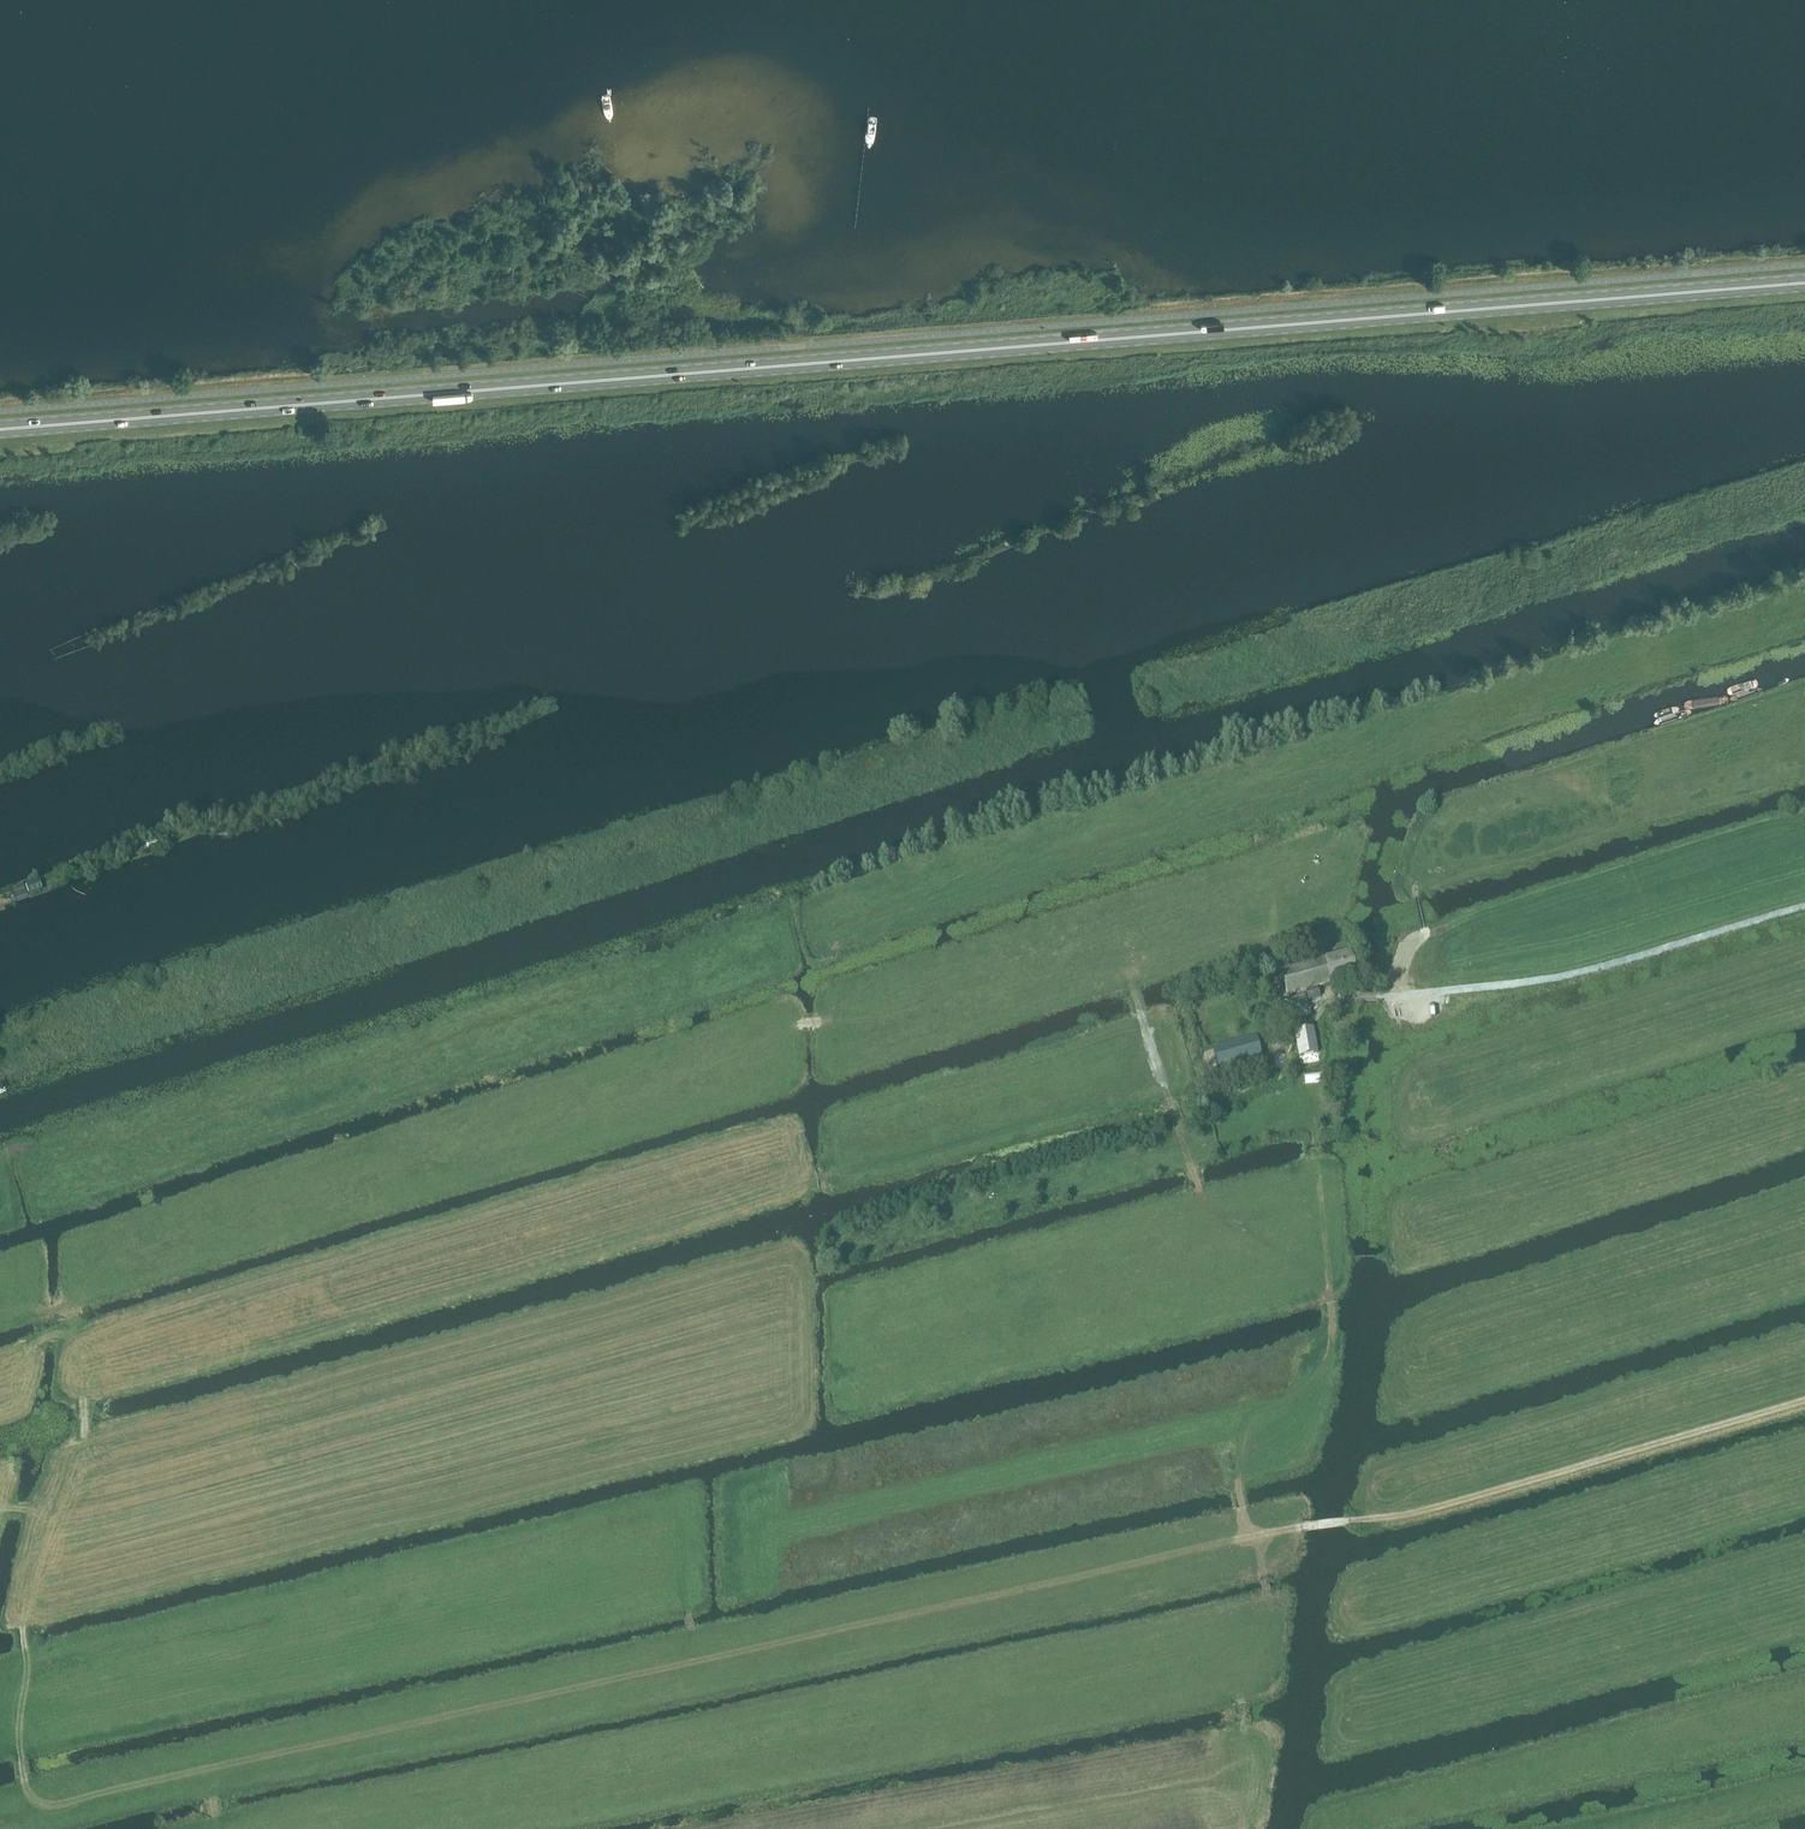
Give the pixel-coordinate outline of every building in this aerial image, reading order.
[(157,840),(147,843),(149,849),(158,846),(157,840)] [(23,884),(13,887),(17,898),(27,895),(23,884)] [(1326,958),(1323,943),(1311,946),(1315,961),(1281,969),(1287,994),(1332,982),(1356,976),(1350,952),(1326,958)] [(1309,999),(1320,996),(1318,987),(1306,990),(1309,999)] [(1317,1051),(1313,1028),(1295,1031),(1299,1054),(1317,1051)] [(1219,1067),(1262,1055),(1256,1036),(1214,1048),(1219,1067)]
